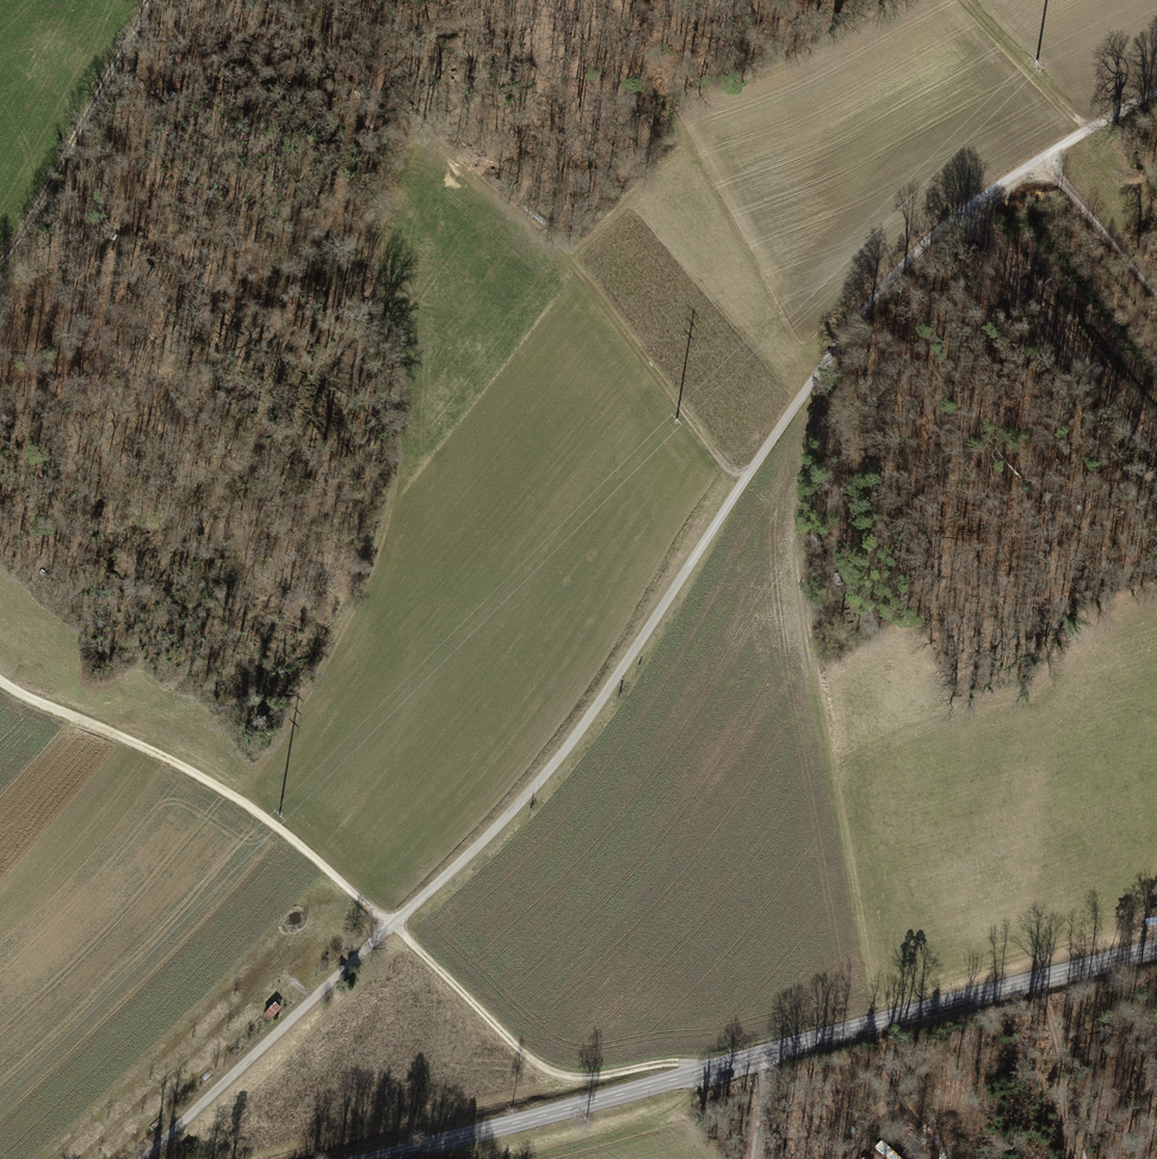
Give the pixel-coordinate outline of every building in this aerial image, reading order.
[(280,1006),(273,1001),(264,1012),(270,1018),(280,1006)] [(886,1154),(891,1158),(922,1158),(902,1139),(886,1154)]
